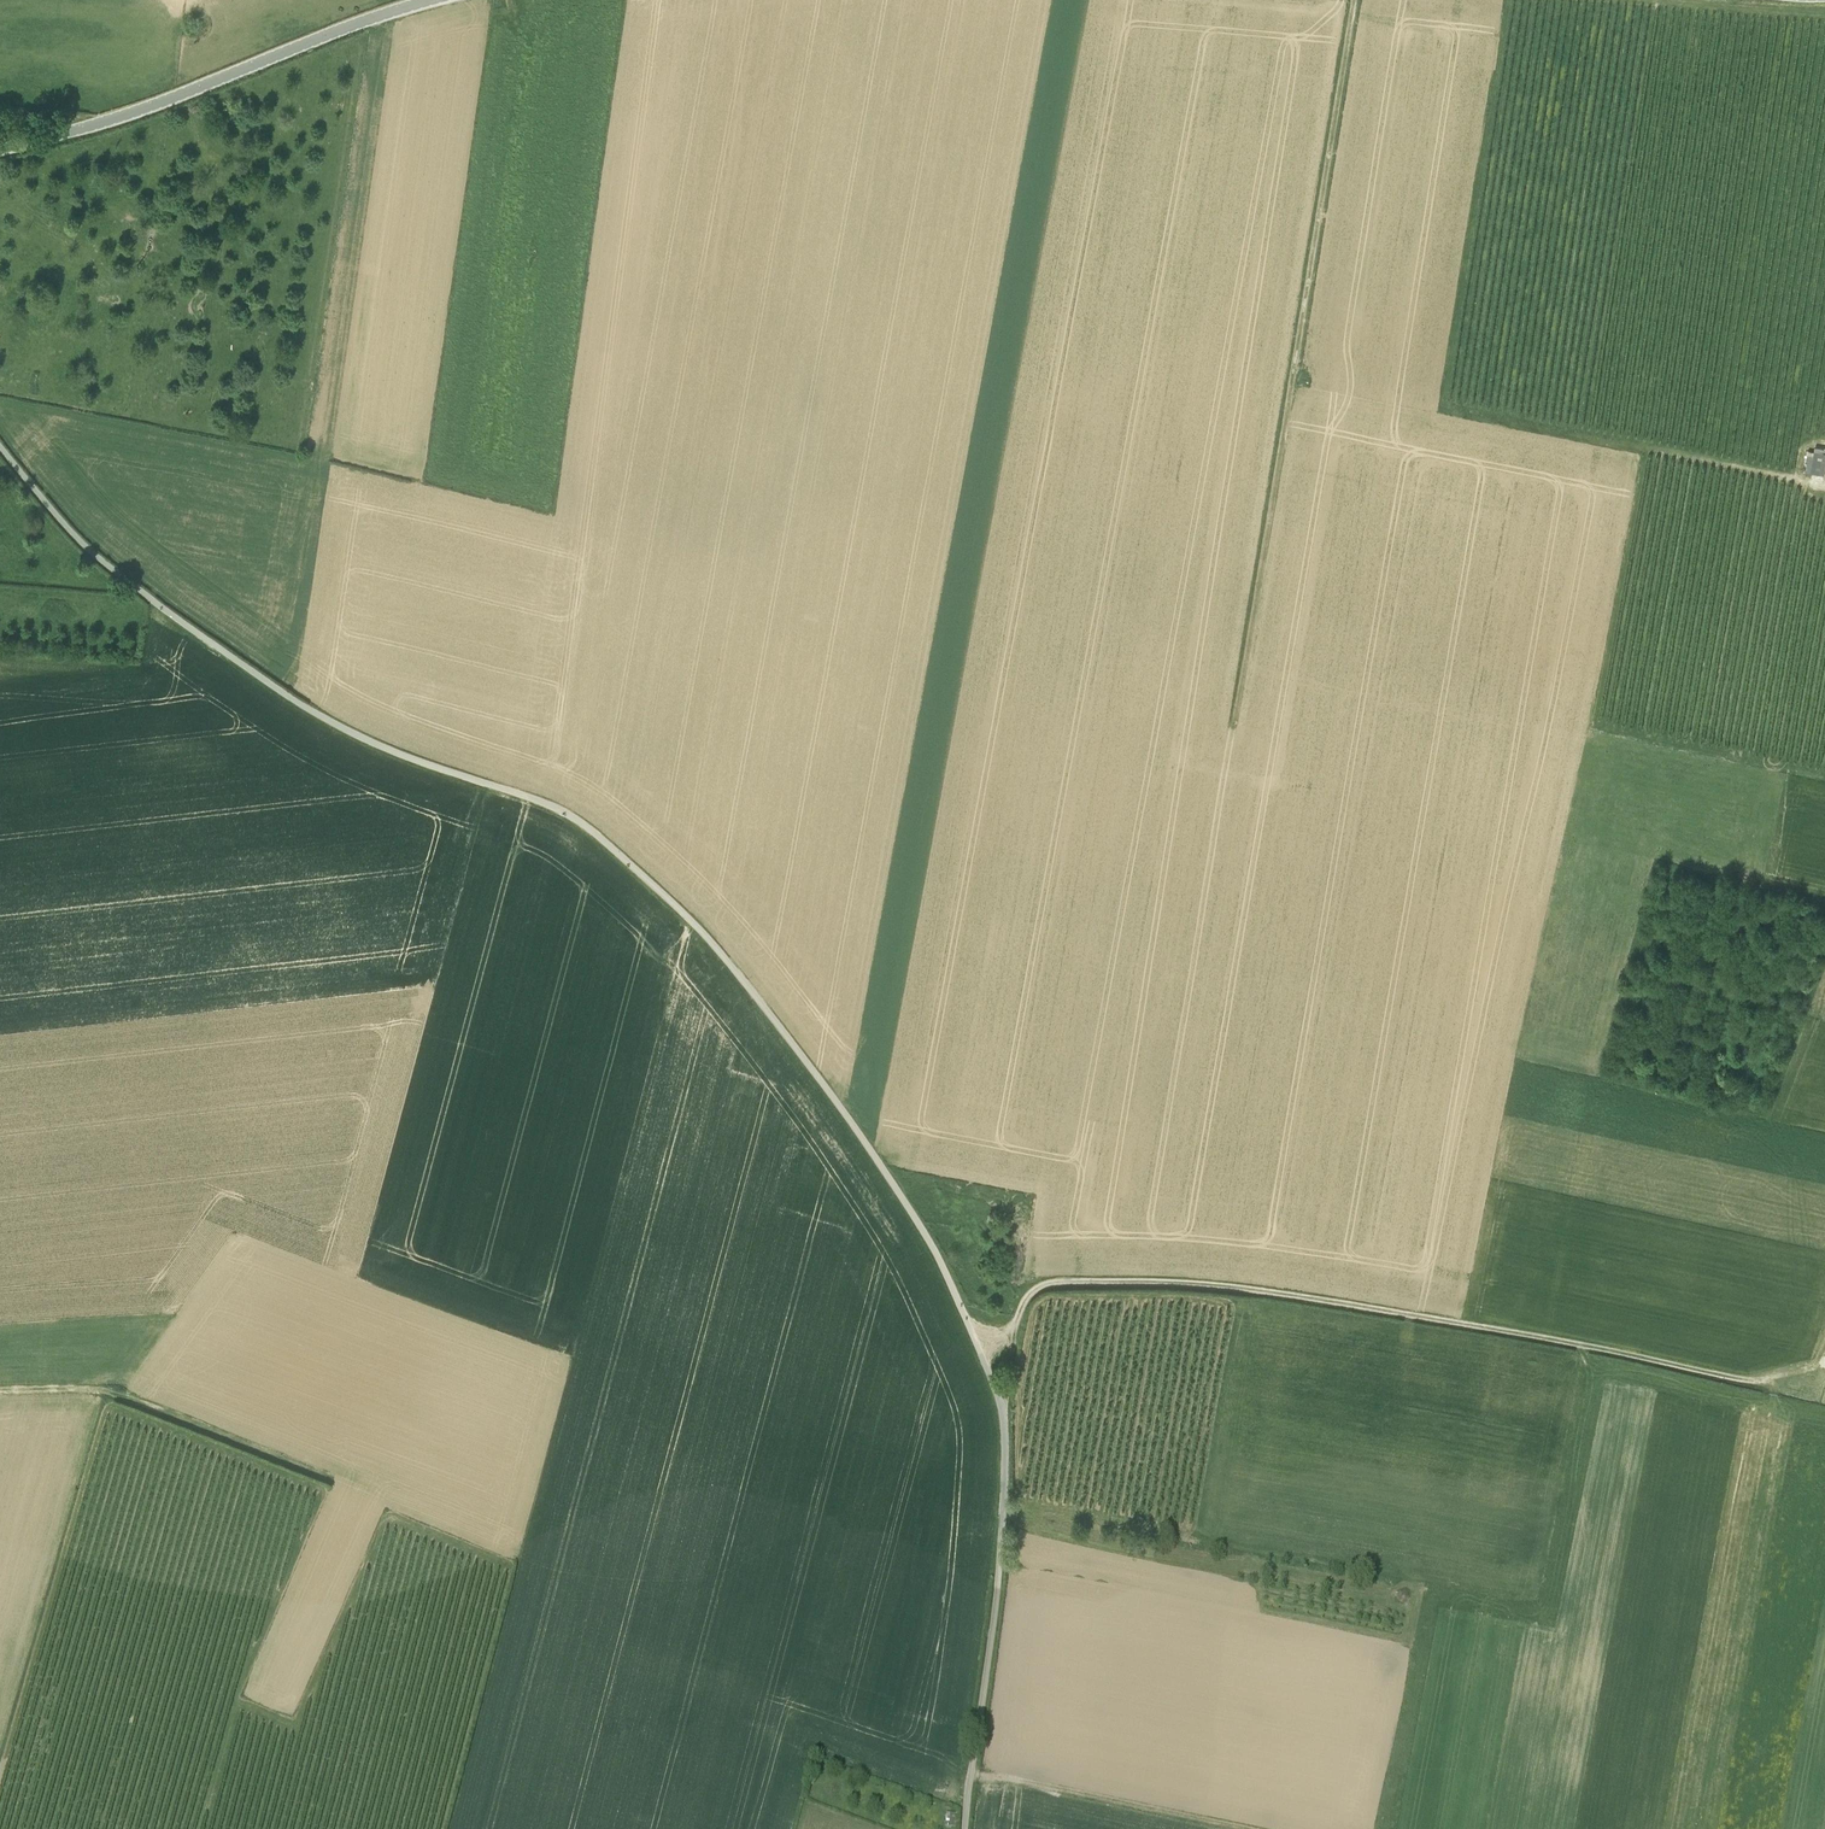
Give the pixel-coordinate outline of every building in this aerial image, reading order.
[(1810,446),(1807,471),(1824,473),(1824,448),(1810,446)] [(958,1827),(958,1813),(946,1813),(945,1826),(958,1827)]
